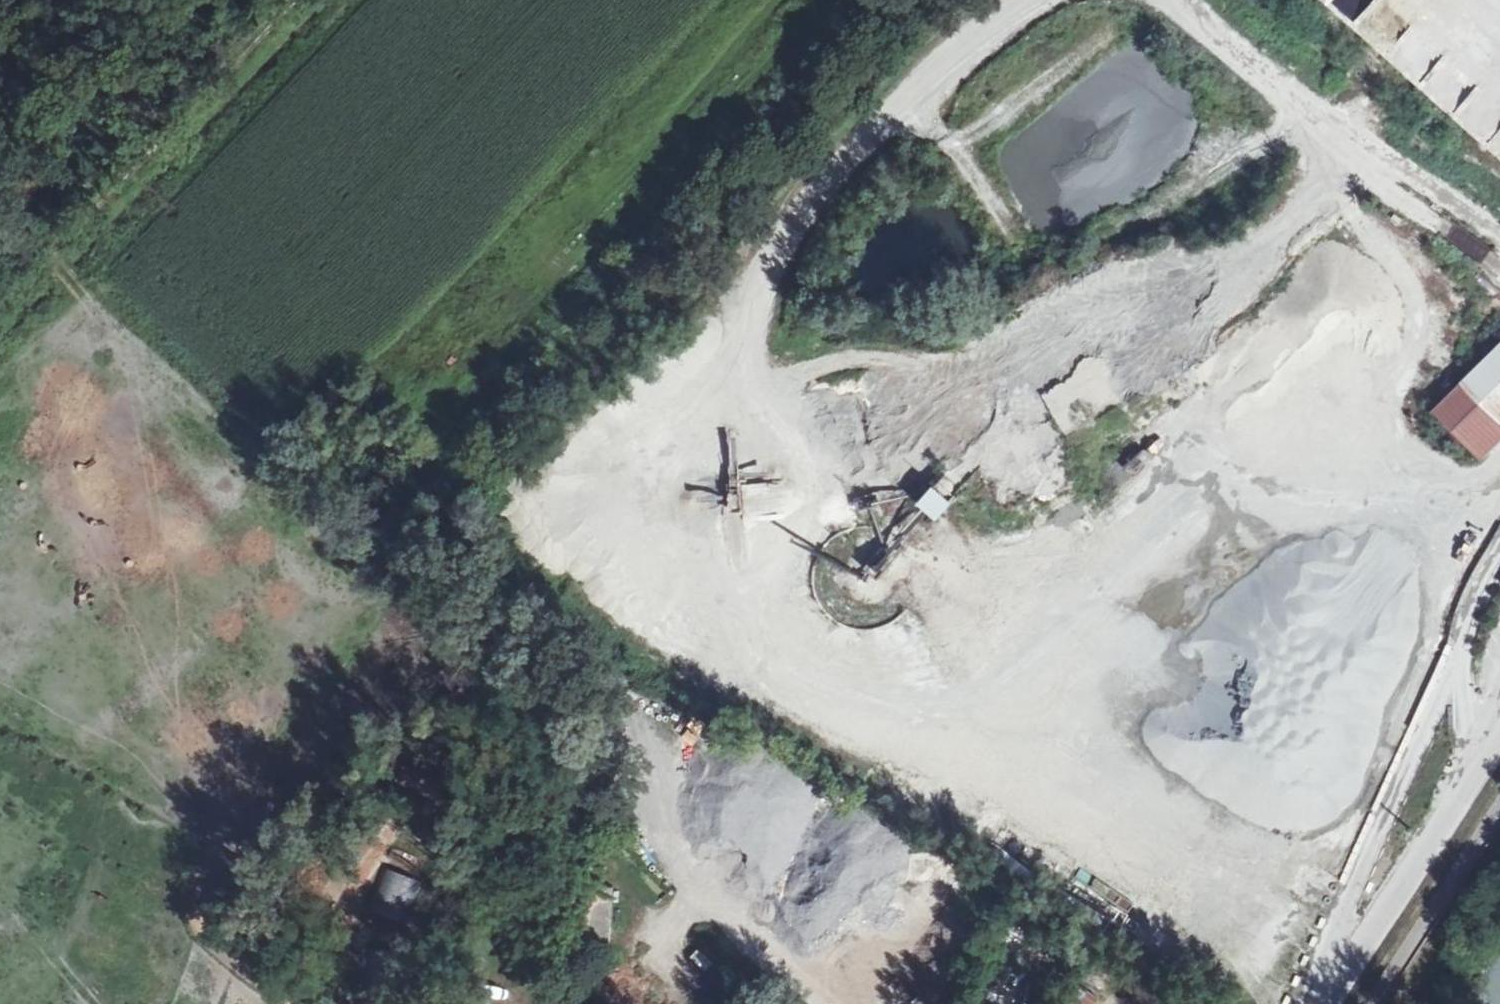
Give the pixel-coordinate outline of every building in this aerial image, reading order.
[(1439,27),(1458,3),(1455,0),(1430,0),(1420,11),(1439,27)] [(1499,433),(1499,416),(1499,415),(1499,339),(1432,410),(1479,456),(1499,433)] [(914,506),(935,523),(952,502),(931,485),(914,506)] [(1123,566),(1150,585),(1164,564),(1138,546),(1123,566)] [(611,888),(591,889),(592,913),(612,912),(611,888)]
